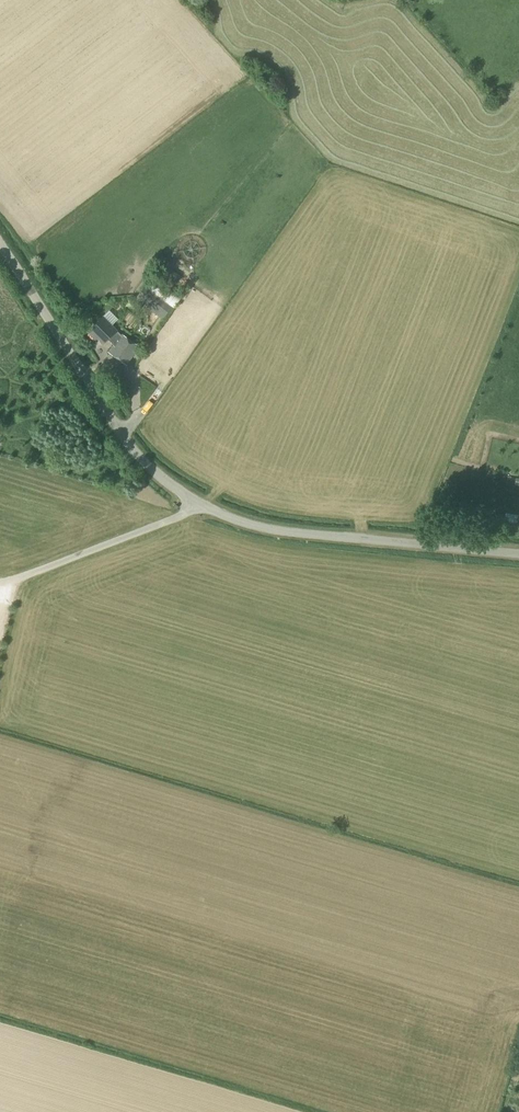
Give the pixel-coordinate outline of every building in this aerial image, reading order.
[(162,319),(172,306),(146,286),(136,299),(162,319)] [(103,317),(88,332),(95,339),(96,338),(103,344),(107,339),(113,346),(108,352),(126,365),(139,347),(121,335),(116,330),(103,317)]
